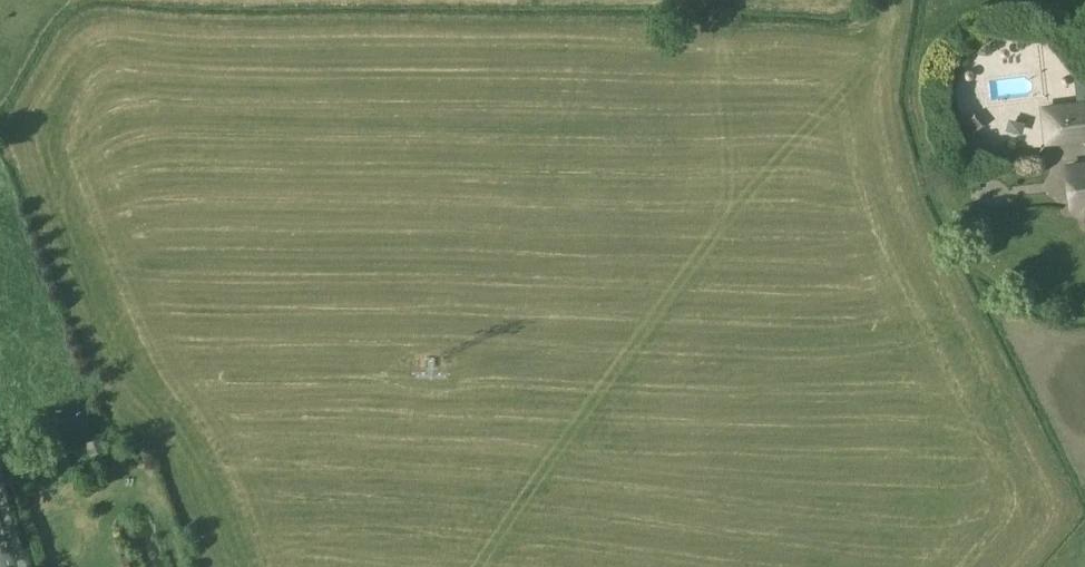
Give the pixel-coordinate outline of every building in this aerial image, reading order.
[(1074,79),(1077,104),(1084,103),(1084,78),(1074,79)] [(1061,106),(1065,139),(1084,136),(1084,103),(1061,106)] [(1067,165),(1072,205),(1084,204),(1084,163),(1067,165)] [(100,433),(82,440),(86,453),(105,447),(100,433)]
